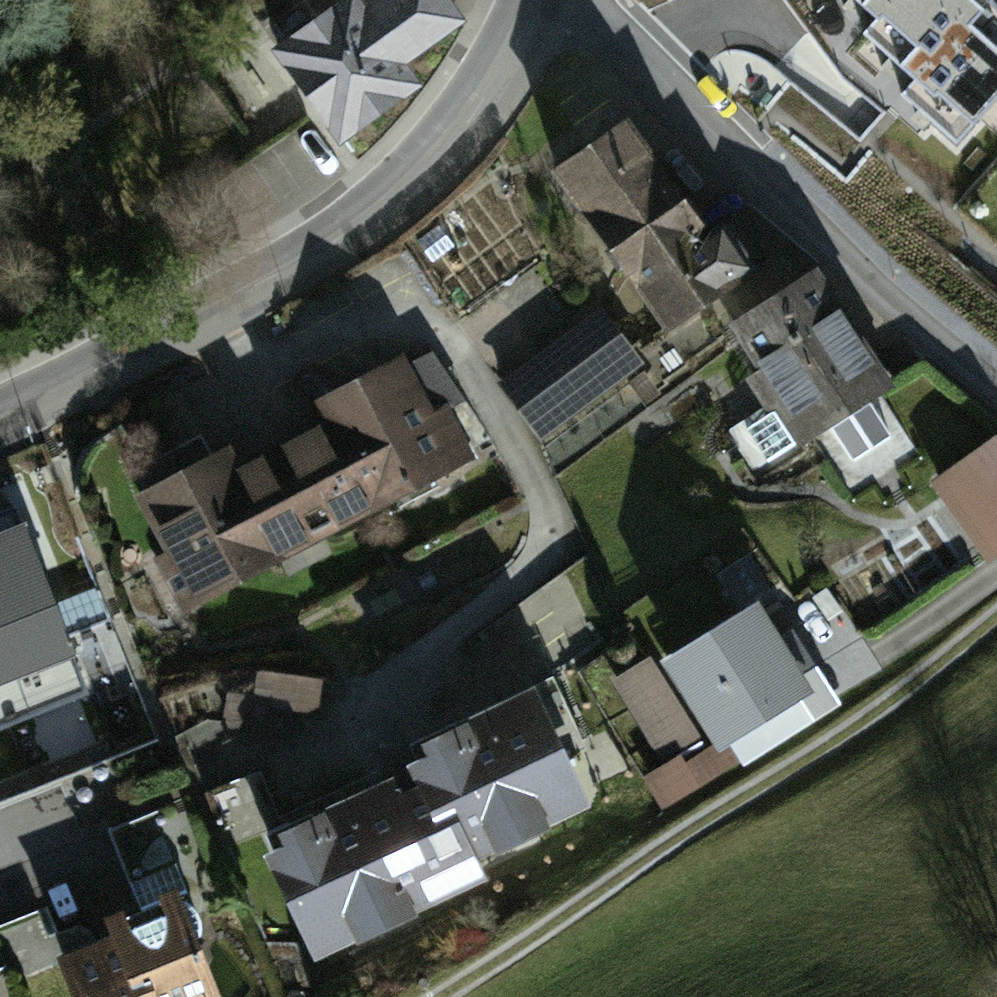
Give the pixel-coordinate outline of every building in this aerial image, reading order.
[(284,71),(336,148),(404,101),(389,79),(452,37),(426,0),(406,14),(396,0),(359,0),(352,5),(355,23),(284,71)] [(879,16),(862,35),(913,80),(899,95),(956,145),(996,98),(996,7),(991,2),(993,0),(860,0),(879,16)] [(626,128),(556,177),(666,332),(769,259),(736,213),(703,237),(626,128)] [(826,280),(739,330),(765,375),(748,385),(788,454),(892,394),(826,280)] [(603,318),(497,398),(535,449),(642,369),(603,318)] [(238,453),(134,504),(161,558),(146,565),(173,620),(466,477),(440,424),(456,416),(428,357),(321,409),(333,434),(249,475),(238,453)] [(934,491),(981,561),(996,550),(996,448),(934,491)] [(0,536),(0,687),(78,656),(27,526),(0,536)] [(766,612),(668,675),(722,759),(821,696),(766,612)] [(655,659),(609,686),(653,760),(699,733),(655,659)] [(255,698),(225,693),(218,733),(285,745),(290,720),(312,724),(319,684),(260,673),(255,698)] [(422,784),(263,850),(315,976),(496,900),(485,876),(608,825),(554,697),(417,754),(422,784)] [(161,814),(111,831),(130,886),(180,868),(161,814)] [(59,971),(68,996),(212,996),(180,903),(108,928),(116,951),(59,971)]
